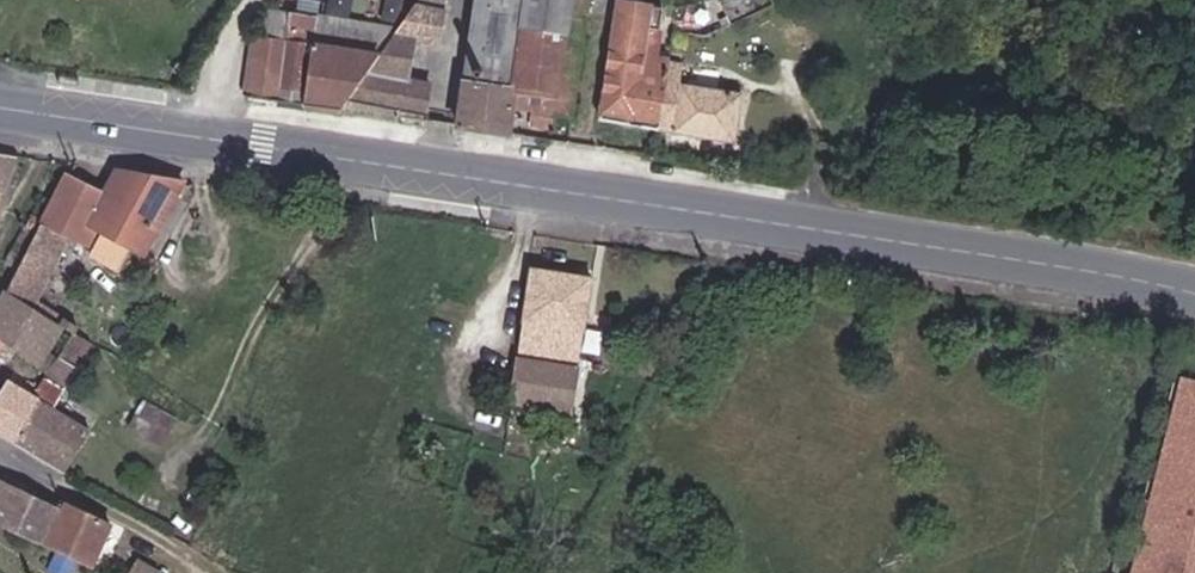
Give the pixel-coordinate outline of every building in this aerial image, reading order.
[(448,48),(460,0),(432,0),(410,32),(393,56),(356,108),(434,118),(440,93),(415,89),(422,45),(448,48)] [(589,112),(604,0),(494,0),(473,134),(522,142),(527,104),(589,112)] [(723,38),(811,0),(744,0),(733,3),(735,13),(717,21),(723,38)] [(614,119),(676,130),(688,63),(675,62),(681,12),(642,5),(629,12),(614,119)] [(293,41),(324,46),(329,21),(299,17),(293,41)] [(324,46),(393,56),(410,32),(329,21),(324,46)] [(280,85),(316,89),(324,46),(293,41),(265,37),(253,99),(279,103),(280,85)] [(352,114),(356,108),(393,56),(324,46),(316,89),(280,85),(279,103),(352,114)] [(676,130),(743,140),(751,96),(697,90),(701,65),(688,63),(676,130)] [(17,179),(6,175),(15,148),(0,146),(0,223),(17,179)] [(17,179),(26,182),(39,151),(15,148),(6,175),(17,179)] [(130,236),(163,253),(205,177),(136,167),(124,186),(89,168),(30,286),(57,302),(72,276),(98,290),(130,236)] [(558,418),(569,419),(594,275),(534,265),(512,401),(560,409),(558,418)] [(65,377),(97,325),(57,302),(30,286),(7,330),(0,326),(0,346),(4,349),(10,342),(27,352),(65,377)] [(27,352),(10,342),(4,349),(0,354),(0,385),(27,352)] [(50,390),(54,382),(39,373),(34,381),(50,390)] [(1180,376),(1131,572),(1194,572),(1194,379),(1180,376)] [(35,445),(82,472),(108,430),(74,410),(85,388),(65,377),(53,397),(59,402),(35,445)] [(3,427),(35,445),(59,402),(53,397),(29,384),(3,427)] [(148,429),(163,438),(170,426),(155,417),(148,429)] [(12,483),(0,477),(0,499),(12,483)] [(59,551),(77,512),(17,486),(0,514),(0,523),(59,551)] [(59,551),(108,572),(130,526),(81,503),(77,512),(59,551)] [(181,570),(159,560),(153,572),(179,572),(181,570)] [(98,571),(78,562),(73,572),(97,572),(98,571)]
